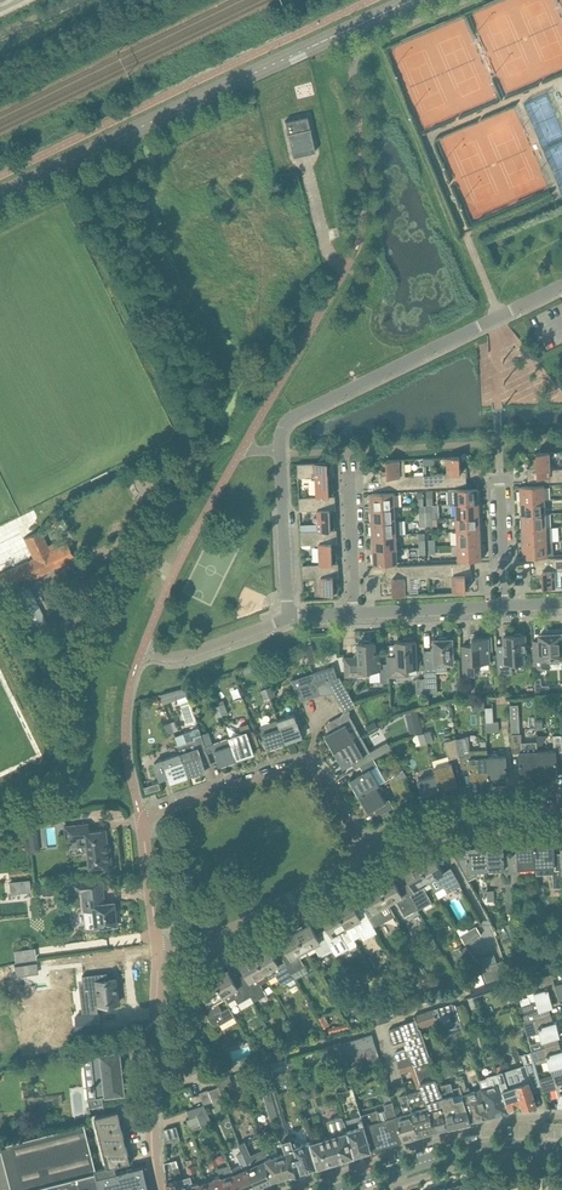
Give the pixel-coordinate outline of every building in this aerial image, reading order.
[(315,152),(307,116),(285,121),(293,157),(315,152)] [(550,469),(549,452),(536,453),(537,467),(527,468),(528,482),(561,481),(561,468),(550,469)] [(448,474),(424,475),(424,487),(467,485),(466,471),(460,471),(460,456),(447,457),(448,474)] [(405,476),(404,459),(386,460),(387,474),(381,475),(382,489),(424,487),(424,475),(405,476)] [(316,476),(317,497),(329,496),(328,477),(334,476),(333,462),(297,464),(298,477),(316,476)] [(520,501),(544,499),(544,485),(519,486),(520,501)] [(480,488),(448,490),(449,504),(456,504),(481,502),(480,488)] [(369,508),(394,506),(394,492),(369,493),(369,508)] [(317,510),(318,530),(331,530),(330,510),(336,510),(335,496),(329,496),(317,497),(299,497),(299,511),(317,510)] [(520,514),(545,513),(544,499),(520,501),(520,514)] [(456,504),(456,517),(481,516),(481,502),(456,504)] [(394,506),(369,508),(370,522),(395,520),(394,506)] [(521,528),(546,527),(545,513),(520,514),(521,528)] [(457,531),(482,530),(481,516),(456,517),(457,531)] [(395,520),(370,522),(371,535),(396,534),(406,534),(405,520),(395,520)] [(546,527),(521,528),(522,542),(552,541),(551,527),(546,527)] [(319,544),(320,564),(333,564),(332,544),(337,544),(337,529),(331,530),(318,530),(300,531),(301,545),(319,544)] [(457,531),(458,545),(483,544),(482,530),(457,531)] [(48,571),(74,558),(67,542),(50,551),(40,531),(24,538),(34,558),(0,575),(0,594),(48,571)] [(396,534),(371,535),(371,549),(396,548),(396,534)] [(553,555),(552,541),(522,542),(522,556),(553,555)] [(483,544),(458,545),(458,559),(483,558),(483,544)] [(429,554),(437,554),(437,546),(429,546),(429,554)] [(425,547),(417,547),(417,555),(425,554),(425,547)] [(372,563),(397,562),(396,548),(371,549),(372,563)] [(561,587),(561,570),(561,558),(536,559),(536,574),(542,573),(543,588),(561,587)] [(431,564),(431,577),(452,575),(453,592),(466,592),(465,577),(471,577),(470,562),(431,564)] [(333,564),(320,564),(302,565),(303,578),(315,578),(316,594),(334,594),(333,578),(339,578),(338,563),(333,564)] [(431,564),(385,566),(386,581),(392,581),(393,595),(411,594),(410,578),(431,577),(431,564)] [(39,639),(53,633),(31,587),(17,593),(37,634),(39,639)] [(561,657),(561,654),(561,633),(560,633),(558,631),(553,632),(551,634),(540,634),(541,641),(533,641),(534,669),(546,668),(546,658),(551,657),(551,658),(554,658),(554,657),(561,657)] [(504,636),(504,645),(496,645),(498,674),(512,673),(512,662),(524,662),(524,653),(526,653),(525,635),(522,635),(521,633),(515,633),(514,635),(504,636)] [(452,638),(447,638),(447,637),(439,637),(439,639),(434,639),(434,650),(424,650),(426,692),(438,692),(436,671),(447,671),(447,663),(453,662),(452,638)] [(492,650),(491,637),(472,637),(472,645),(462,645),(463,674),(476,674),(475,663),(490,662),(489,650),(492,650)] [(387,656),(388,676),(408,675),(407,667),(417,667),(417,659),(419,659),(419,648),(416,648),(416,640),(412,640),(412,638),(403,638),(403,641),(396,641),(397,656),(387,656)] [(354,657),(345,658),(346,676),(365,675),(370,675),(370,670),(380,669),(381,669),(381,663),(380,652),(377,652),(377,651),(376,651),(375,642),(372,642),(369,640),(364,640),(362,643),(358,643),(359,653),(359,657),(354,657)] [(317,661),(312,645),(305,647),(310,663),(317,661)] [(334,665),(313,672),(316,682),(322,680),(325,679),(328,678),(338,677),(334,665)] [(313,672),(292,680),(295,689),(302,686),(309,684),(316,682),(313,672)] [(328,678),(333,693),(337,699),(348,692),(339,677),(338,677),(328,678)] [(327,693),(333,693),(328,678),(325,679),(322,680),(327,693)] [(540,684),(540,678),(535,678),(535,692),(549,691),(549,686),(543,686),(540,684)] [(322,680),(316,682),(320,694),(327,693),(322,680)] [(316,682),(309,684),(313,697),(320,694),(316,682)] [(307,699),(313,697),(309,684),(302,686),(307,699)] [(272,686),(267,688),(270,698),(276,696),(272,686)] [(302,686),(295,689),(299,701),(307,699),(302,686)] [(186,687),(161,694),(163,702),(188,694),(186,687)] [(267,688),(261,690),(264,700),(270,698),(267,688)] [(340,705),(352,699),(348,692),(337,699),(340,705)] [(242,696),(237,698),(233,700),(238,714),(248,711),(242,696)] [(352,699),(340,705),(344,711),(344,712),(349,709),(356,705),(352,699)] [(223,700),(218,702),(218,705),(222,715),(228,712),(223,700)] [(444,702),(443,704),(442,705),(443,708),(446,710),(449,709),(451,706),(450,703),(449,702),(447,701),(444,702)] [(216,717),(222,715),(218,705),(213,707),(216,717)] [(511,733),(520,733),(518,705),(510,706),(511,733)] [(405,714),(411,735),(423,732),(417,711),(405,714)] [(277,719),(285,742),(302,736),(295,713),(277,719)] [(330,732),(326,735),(335,751),(348,743),(355,739),(361,736),(355,726),(350,729),(341,715),(331,721),(335,729),(330,732)] [(285,742),(277,719),(260,725),(263,733),(268,748),(285,742)] [(377,726),(374,721),(365,726),(369,731),(377,726)] [(486,732),(499,731),(498,721),(486,722),(486,732)] [(170,722),(164,724),(168,733),(174,731),(170,722)] [(241,733),(230,737),(237,758),(254,753),(252,747),(251,742),(255,741),(252,732),(249,723),(239,726),(241,734),(241,733)] [(201,734),(208,753),(215,750),(220,764),(237,758),(230,737),(213,743),(209,731),(201,734)] [(424,732),(427,743),(433,741),(430,731),(424,732)] [(424,732),(418,734),(421,743),(421,744),(427,743),(424,732)] [(511,733),(511,734),(512,753),(513,753),(519,752),(520,752),(522,752),(522,744),(521,733),(520,733),(511,733)] [(201,755),(208,753),(201,734),(194,736),(195,739),(178,745),(181,753),(189,775),(206,769),(201,755)] [(554,735),(554,750),(556,750),(556,752),(561,751),(561,740),(561,734),(554,735)] [(469,735),(457,738),(460,756),(470,755),(469,735)] [(537,736),(537,745),(541,745),(546,739),(546,735),(537,736)] [(348,743),(335,751),(344,767),(351,762),(356,759),(360,766),(374,758),(391,748),(389,744),(387,742),(370,752),(365,743),(361,736),(355,739),(348,743)] [(449,759),(460,756),(457,738),(444,742),(449,759)] [(520,752),(519,752),(520,775),(539,774),(537,751),(537,743),(522,744),(522,752),(520,752)] [(470,755),(460,756),(463,775),(470,774),(471,780),(489,779),(488,757),(487,749),(470,750),(470,755)] [(554,750),(537,751),(539,774),(557,773),(556,752),(556,750),(554,750)] [(181,753),(154,762),(159,775),(160,779),(170,776),(171,781),(189,775),(181,753)] [(506,756),(488,757),(489,779),(507,778),(506,756)] [(364,772),(351,779),(360,795),(377,786),(380,784),(386,780),(385,778),(378,765),(374,758),(360,766),(364,772)] [(451,762),(434,767),(436,774),(440,789),(458,784),(451,762)] [(400,765),(391,770),(395,775),(403,770),(400,765)] [(403,770),(395,775),(398,781),(406,776),(407,775),(403,770)] [(440,789),(436,774),(418,779),(422,794),(440,789)] [(160,789),(158,783),(144,787),(146,793),(160,789)] [(377,786),(360,795),(369,811),(378,806),(382,814),(394,807),(389,799),(385,801),(377,786)] [(389,810),(382,814),(385,820),(392,816),(389,810)] [(86,845),(88,867),(111,865),(109,842),(106,843),(105,829),(88,831),(87,823),(64,826),(65,842),(76,840),(77,846),(86,845)] [(28,844),(39,843),(37,829),(27,830),(28,844)] [(537,875),(553,874),(553,887),(561,886),(561,875),(561,871),(561,853),(557,853),(557,854),(554,855),(553,843),(535,844),(536,867),(537,875)] [(518,868),(536,867),(535,844),(517,845),(518,868)] [(485,846),(486,869),(486,870),(504,869),(503,845),(485,846)] [(467,857),(455,857),(467,880),(476,875),(476,870),(486,869),(485,846),(467,847),(467,857)] [(430,881),(435,891),(444,886),(448,892),(461,885),(451,868),(443,872),(433,854),(420,862),(430,881)] [(413,885),(407,888),(418,908),(432,901),(423,884),(430,881),(420,862),(405,871),(413,885)] [(520,871),(511,871),(512,887),(521,886),(520,871)] [(396,899),(402,910),(405,915),(418,908),(407,888),(400,892),(392,877),(379,885),(389,903),(396,899)] [(29,880),(9,882),(10,894),(31,892),(29,880)] [(101,880),(71,883),(72,892),(82,891),(84,910),(86,927),(94,926),(106,925),(106,927),(115,926),(118,923),(117,915),(114,915),(113,902),(103,903),(102,888),(101,880)] [(372,908),(366,911),(375,926),(387,919),(381,907),(389,903),(379,885),(364,894),(372,908)] [(35,888),(36,896),(53,894),(53,886),(35,888)] [(351,900),(337,908),(351,933),(355,939),(362,935),(364,939),(378,932),(375,926),(366,911),(359,915),(351,900)] [(337,908),(322,917),(328,927),(330,931),(325,934),(333,950),(336,954),(349,948),(349,947),(346,943),(353,939),(354,938),(351,933),(337,908)] [(296,931),(307,950),(314,946),(320,957),(333,950),(325,934),(318,938),(310,924),(296,931)] [(460,936),(465,944),(481,935),(476,927),(460,936)] [(290,954),(284,957),(293,973),(305,966),(299,954),(307,950),(296,931),(282,940),(290,954)] [(75,956),(111,954),(110,940),(75,941),(75,956)] [(43,950),(44,960),(59,958),(57,947),(43,950)] [(269,947),(255,955),(269,980),(277,975),(282,985),(286,982),(295,978),(292,973),(293,973),(284,957),(277,961),(269,947)] [(255,955),(240,963),(248,977),(242,980),(251,996),(264,989),(261,984),(269,980),(255,955)] [(482,969),(481,969),(486,983),(500,977),(509,974),(504,961),(497,963),(482,969)] [(519,962),(507,966),(512,980),(523,976),(519,962)] [(21,963),(14,965),(16,976),(23,975),(21,963)] [(536,964),(521,969),(524,976),(538,972),(536,964)] [(228,970),(214,977),(224,996),(232,991),(238,1003),(251,996),(242,980),(236,984),(228,970)] [(87,1014),(76,1015),(78,1031),(101,1029),(99,1013),(98,1013),(97,1005),(118,1002),(116,978),(108,979),(108,972),(87,974),(83,975),(84,989),(88,988),(91,1013),(87,1014)] [(537,1001),(519,1006),(521,1013),(524,1023),(551,1015),(549,1006),(553,1005),(553,1002),(559,1000),(555,985),(552,973),(538,977),(542,989),(534,991),(537,1001)] [(484,984),(482,984),(485,992),(506,984),(508,993),(514,991),(512,983),(513,983),(509,974),(500,977),(486,983),(484,984)] [(482,984),(484,984),(481,976),(468,981),(471,989),(482,984)] [(214,977),(199,986),(205,996),(207,1000),(201,1004),(211,1023),(212,1025),(218,1021),(220,1023),(220,1025),(235,1016),(230,1006),(222,1011),(216,1000),(223,996),(227,1003),(228,1003),(224,996),(214,977)] [(417,1003),(422,1002),(419,992),(412,994),(417,1003)] [(412,994),(408,995),(410,1005),(417,1003),(412,994)] [(453,1004),(435,1009),(439,1022),(440,1026),(460,1020),(455,1004),(453,1005),(453,1004)] [(460,1020),(463,1028),(470,1026),(463,1004),(456,1006),(460,1020)] [(394,1007),(371,1014),(374,1025),(390,1020),(389,1015),(395,1013),(394,1007)] [(415,1019),(415,1020),(418,1028),(419,1028),(439,1022),(434,1008),(414,1015),(415,1019)] [(324,1028),(330,1025),(324,1015),(318,1018),(324,1028)] [(551,1015),(524,1023),(528,1036),(540,1032),(544,1046),(544,1047),(559,1043),(557,1036),(560,1035),(556,1021),(553,1021),(551,1015)] [(415,1019),(401,1024),(406,1039),(408,1048),(411,1056),(435,1130),(450,1126),(441,1091),(440,1091),(438,1085),(436,1078),(433,1070),(419,1028),(418,1028),(415,1020),(415,1019)] [(346,1029),(345,1024),(327,1028),(328,1033),(346,1029)] [(401,1024),(389,1028),(394,1043),(406,1039),(401,1024)] [(348,1039),(338,1042),(344,1059),(377,1049),(371,1031),(348,1038),(348,1039)] [(344,1059),(338,1042),(338,1041),(324,1046),(329,1063),(344,1059)] [(552,1074),(552,1075),(561,1072),(561,1049),(561,1050),(559,1043),(544,1047),(544,1046),(532,1050),(536,1064),(548,1060),(552,1074)] [(324,1046),(302,1052),(307,1070),(329,1063),(324,1046)] [(230,1052),(232,1061),(252,1056),(249,1047),(230,1052)] [(397,1061),(411,1056),(408,1048),(394,1053),(397,1061)] [(102,1096),(106,1095),(125,1093),(120,1051),(101,1053),(101,1055),(91,1056),(94,1084),(91,1084),(91,1086),(94,1086),(95,1086),(96,1086),(97,1096),(97,1097),(88,1099),(90,1107),(104,1104),(102,1096)] [(301,1064),(298,1054),(287,1057),(290,1067),(301,1064)] [(400,1072),(410,1069),(417,1090),(408,1094),(411,1102),(409,1102),(419,1135),(435,1130),(411,1056),(397,1061),(400,1072)] [(263,1064),(272,1095),(277,1113),(276,1113),(279,1122),(286,1147),(294,1172),(319,1165),(311,1139),(297,1144),(294,1135),(291,1136),(272,1072),(290,1067),(287,1057),(263,1064)] [(528,1079),(531,1088),(541,1084),(539,1078),(534,1059),(526,1062),(526,1063),(531,1078),(528,1079)] [(501,1084),(509,1108),(523,1104),(524,1107),(536,1103),(531,1088),(528,1079),(531,1078),(526,1063),(502,1070),(501,1065),(495,1066),(498,1073),(501,1084)] [(187,1074),(198,1070),(196,1064),(185,1068),(187,1074)] [(552,1075),(552,1074),(540,1078),(544,1091),(556,1088),(558,1097),(559,1097),(558,1104),(561,1105),(561,1072),(552,1075)] [(490,1087),(482,1089),(490,1116),(510,1111),(509,1108),(501,1084),(498,1073),(487,1076),(490,1087)] [(219,1088),(232,1083),(229,1075),(216,1079),(218,1086),(219,1088)] [(459,1079),(458,1079),(460,1086),(461,1086),(472,1121),(490,1116),(482,1089),(470,1092),(469,1087),(466,1088),(464,1078),(459,1079)] [(451,1082),(438,1085),(440,1091),(441,1091),(450,1126),(472,1121),(461,1086),(460,1086),(453,1088),(451,1082)] [(219,1088),(218,1086),(208,1090),(214,1105),(224,1101),(219,1088)] [(409,1102),(406,1093),(399,1095),(405,1113),(397,1115),(404,1139),(419,1135),(409,1102)] [(272,1095),(264,1097),(272,1124),(279,1122),(276,1113),(277,1113),(272,1095)] [(372,1149),(404,1139),(397,1115),(392,1100),(387,1102),(391,1116),(378,1120),(380,1117),(378,1109),(361,1114),(362,1114),(372,1149)] [(190,1118),(198,1115),(198,1114),(207,1111),(204,1103),(187,1109),(190,1118)] [(131,1161),(121,1120),(118,1110),(95,1116),(107,1167),(96,1169),(98,1177),(117,1172),(115,1165),(131,1161)] [(198,1114),(198,1115),(202,1124),(211,1121),(207,1111),(198,1114)] [(362,1114),(348,1118),(358,1153),(372,1149),(362,1114)] [(319,1165),(358,1153),(348,1118),(344,1120),(342,1115),(329,1120),(333,1133),(311,1139),(319,1165)] [(147,1186),(142,1166),(117,1172),(98,1177),(96,1169),(84,1124),(1,1145),(12,1189),(148,1189),(147,1186)] [(164,1143),(181,1138),(177,1125),(164,1129),(164,1143)] [(246,1142),(241,1144),(243,1151),(258,1185),(263,1183),(272,1179),(263,1144),(262,1144),(264,1152),(252,1157),(246,1142)] [(269,1143),(263,1144),(272,1179),(294,1172),(286,1147),(284,1148),(284,1150),(279,1152),(278,1149),(272,1151),(269,1143)] [(232,1168),(241,1189),(247,1189),(258,1185),(243,1151),(238,1154),(242,1164),(232,1168)] [(215,1159),(208,1161),(211,1169),(217,1167),(215,1159)] [(218,1168),(220,1175),(225,1189),(241,1189),(232,1168),(230,1164),(218,1168)] [(182,1179),(178,1167),(173,1168),(177,1180),(179,1180),(182,1179)] [(207,1181),(210,1189),(225,1189),(220,1175),(214,1176),(215,1179),(207,1181)] [(179,1180),(181,1187),(182,1189),(195,1189),(194,1186),(193,1183),(191,1176),(182,1179),(179,1180)] [(181,1187),(179,1180),(177,1180),(167,1183),(169,1189),(182,1189),(181,1187)] [(194,1186),(195,1189),(210,1189),(207,1181),(200,1183),(200,1181),(193,1183),(194,1186)] [(471,1181),(445,1189),(474,1189),(471,1181)]
